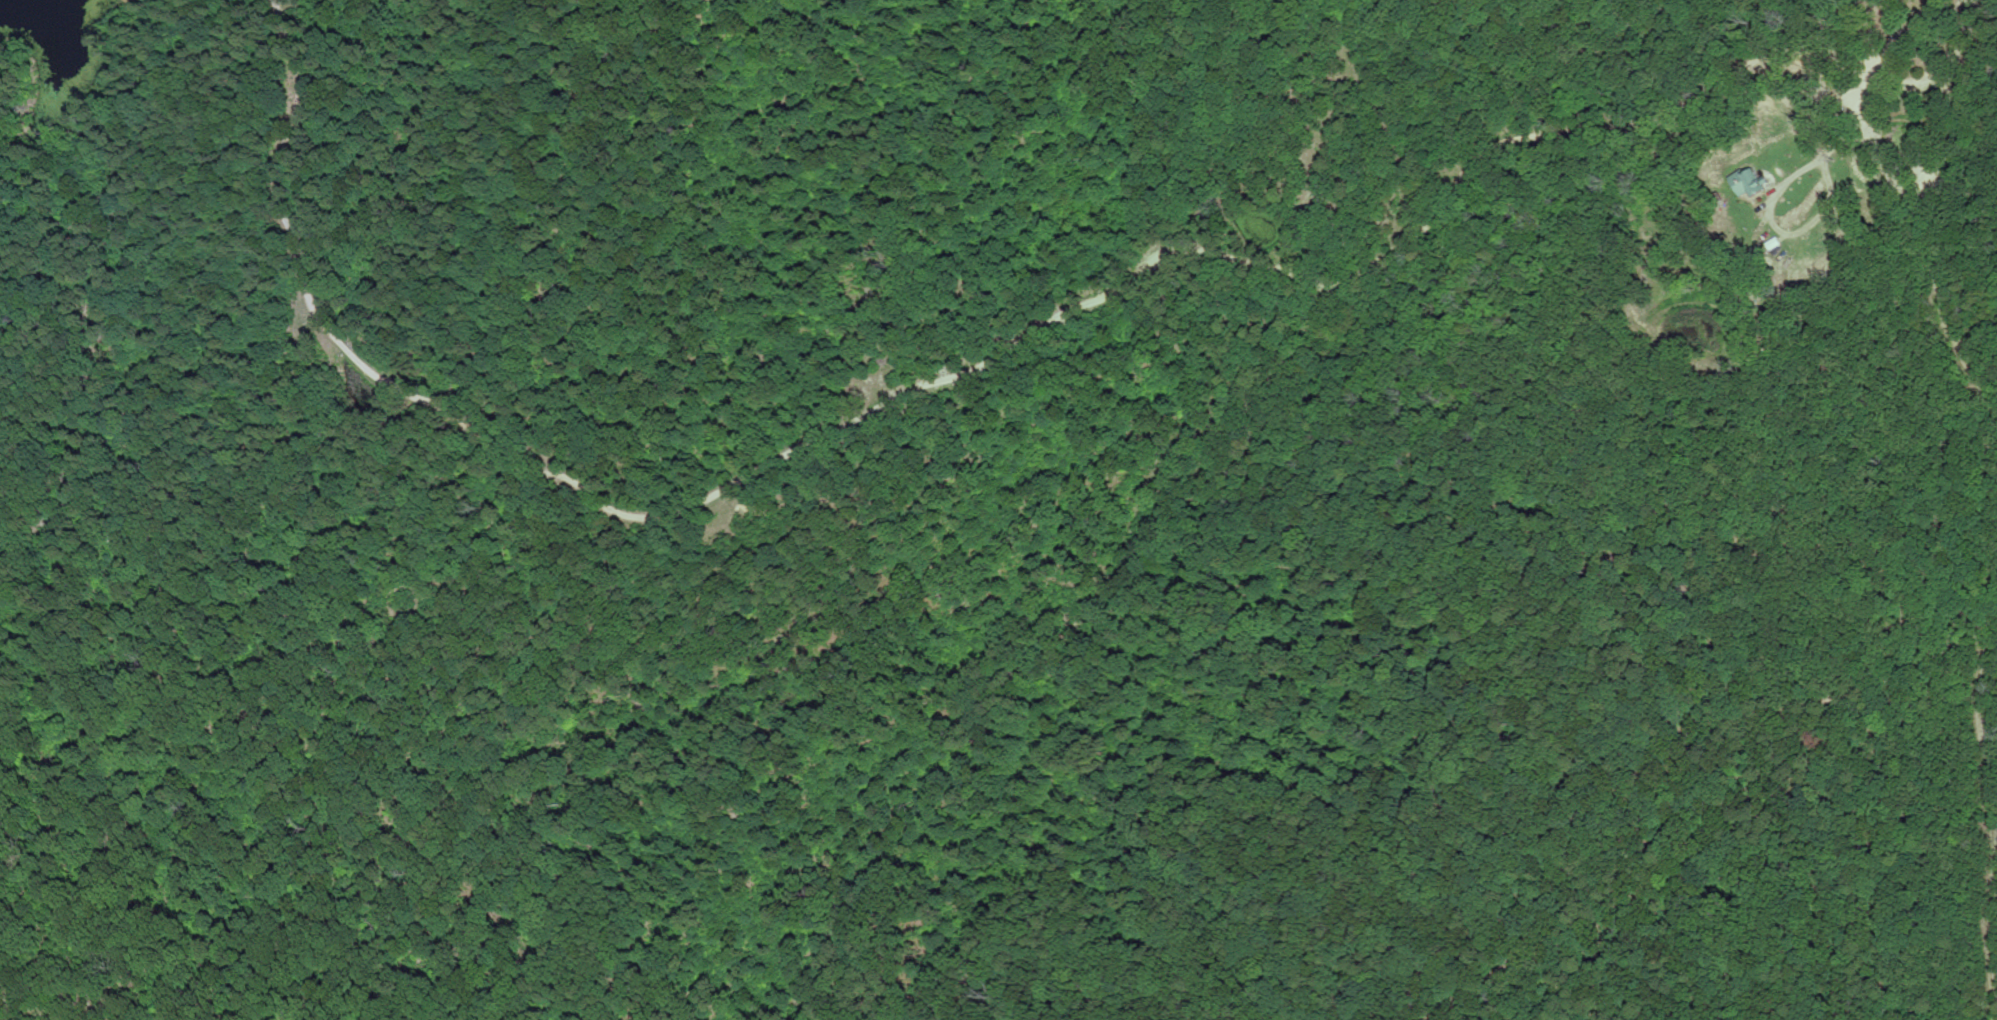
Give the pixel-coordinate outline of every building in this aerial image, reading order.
[(1738,199),(1762,192),(1756,169),(1731,175),(1738,199)] [(1117,289),(1084,300),(1087,309),(1120,298),(1117,289)]
